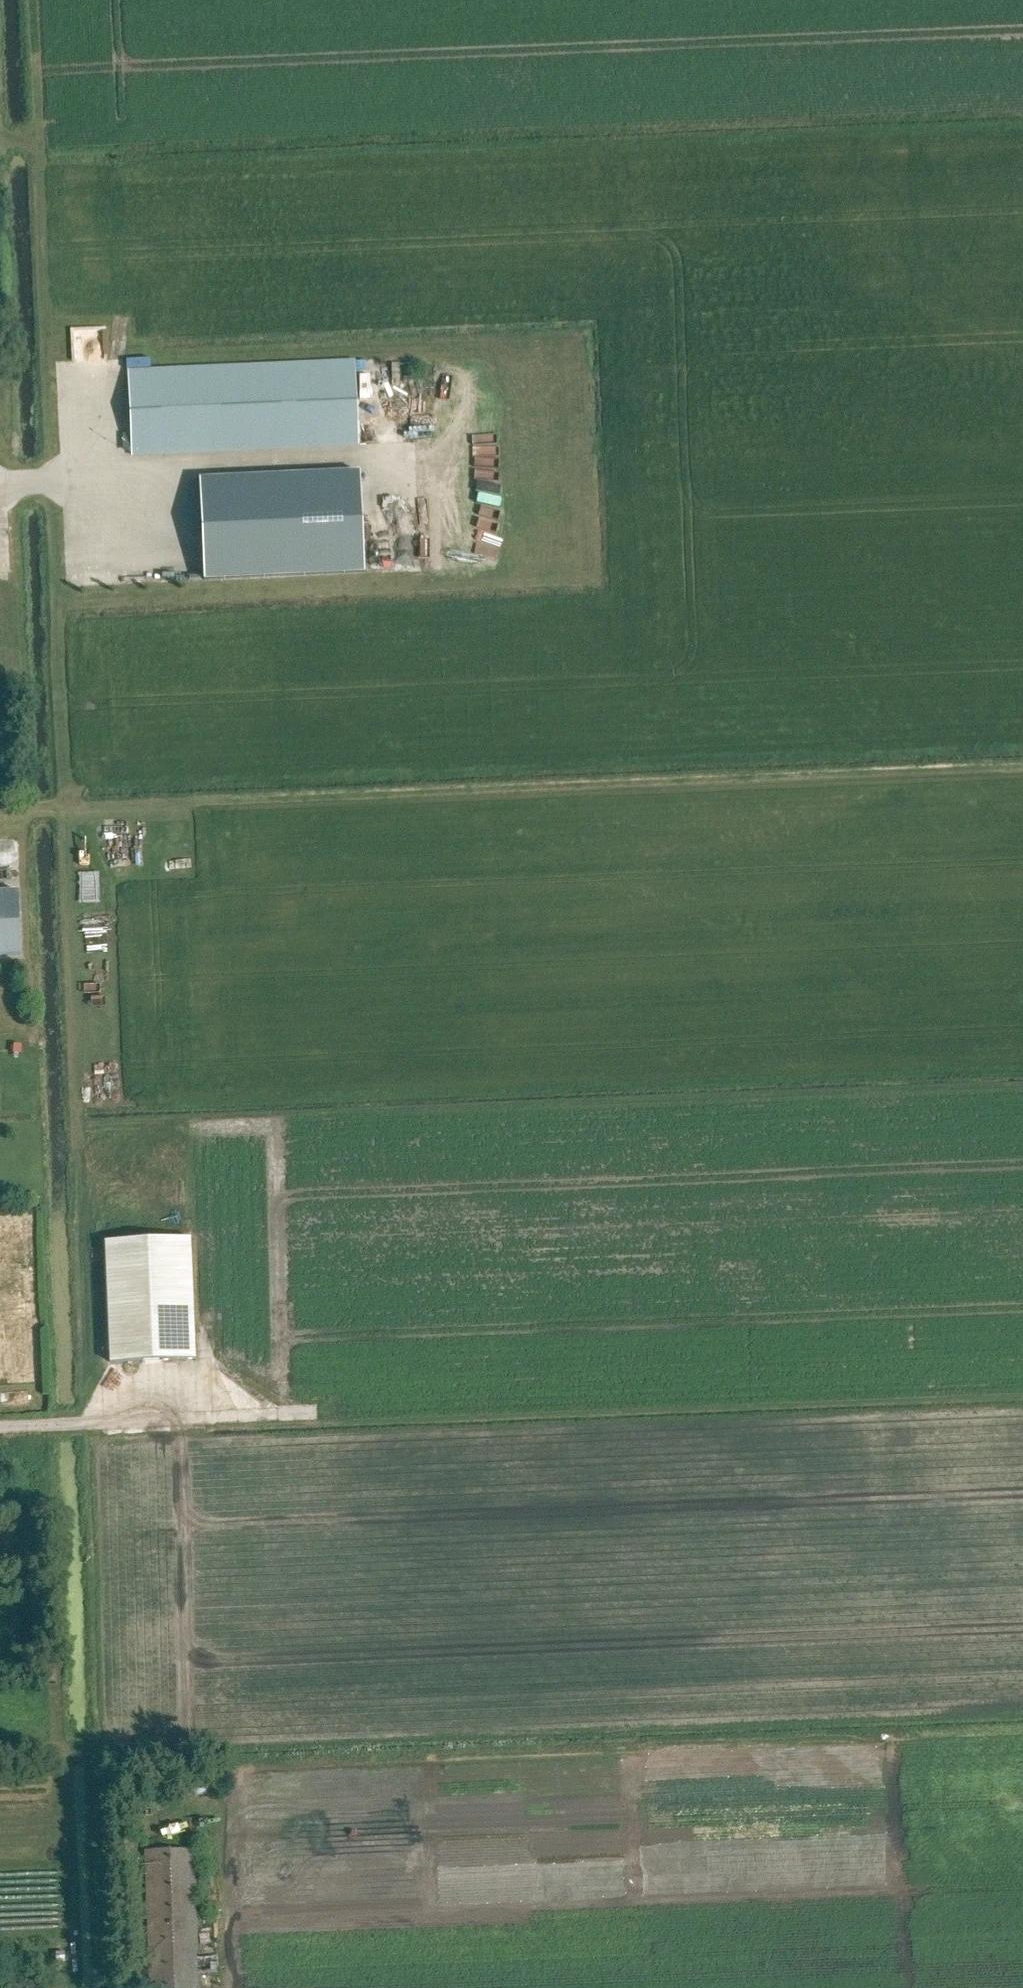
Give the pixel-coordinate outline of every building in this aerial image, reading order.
[(125,372),(129,456),(358,445),(355,360),(125,372)] [(359,472),(199,479),(204,581),(364,573),(359,472)] [(12,941),(9,877),(0,877),(0,941),(12,941)] [(104,1242),(109,1363),(196,1360),(191,1238),(104,1242)] [(196,1975),(217,1975),(217,1959),(195,1959),(191,1850),(147,1851),(152,1987),(196,1987),(196,1975)]
